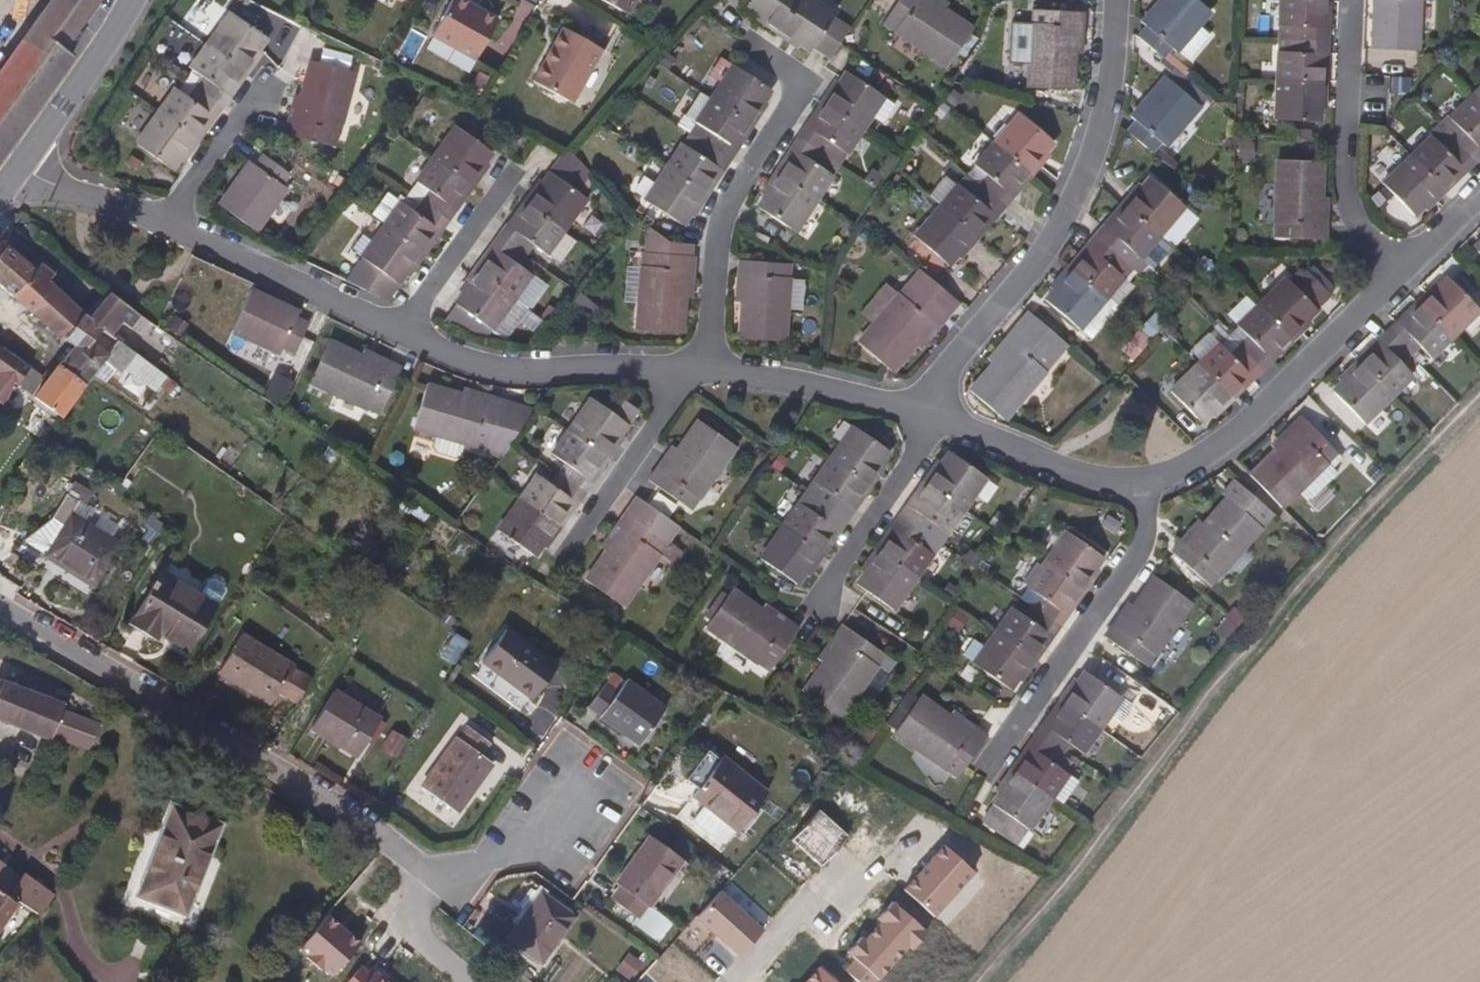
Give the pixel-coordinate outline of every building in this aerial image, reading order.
[(98,0),(50,0),(45,7),(28,31),(14,50),(0,70),(0,155),(13,137),(39,101),(63,67),(73,53),(65,47),(65,45),(69,41),(76,31),(97,2),(98,0)] [(494,15),(477,5),(471,8),(464,5),(467,0),(444,0),(438,12),(427,31),(459,50),(471,56),(485,30),(494,15)] [(471,8),(477,5),(467,0),(464,5),(471,8)] [(791,0),(743,0),(743,1),(764,15),(762,19),(774,26),(791,0)] [(831,10),(834,6),(825,0),(791,0),(774,26),(785,33),(788,30),(809,43),(812,40),(829,50),(832,47),(840,35),(845,27),(849,21),(831,10)] [(971,25),(965,21),(952,12),(935,0),(894,0),(887,11),(883,18),(891,23),(909,36),(926,48),(946,62),(954,50),(962,38),(971,25)] [(1197,15),(1208,1),(1206,0),(1152,0),(1140,15),(1144,20),(1136,28),(1145,35),(1163,49),(1170,40),(1174,43),(1179,38),(1185,30),(1197,15)] [(1322,0),(1278,0),(1277,20),(1294,21),(1293,34),(1324,36),(1325,36),(1325,22),(1321,22),(1322,0)] [(1416,16),(1416,0),(1372,0),(1371,9),(1370,44),(1381,45),(1414,46),(1416,16)] [(1072,57),(1074,22),(1082,22),(1083,8),(1031,5),(1030,30),(1028,54),(1026,83),(1070,86),(1072,57)] [(255,45),(264,33),(258,28),(241,16),(228,7),(222,14),(204,39),(214,45),(225,54),(233,59),(240,64),(245,67),(253,56),(249,53),(255,45)] [(558,42),(566,25),(562,23),(546,52),(551,55),(558,42)] [(586,76),(603,44),(592,39),(583,34),(573,29),(566,25),(558,42),(551,55),(546,52),(533,78),(553,89),(574,99),(576,93),(580,87),(586,76)] [(1319,76),(1320,50),(1324,50),(1324,36),(1293,34),(1292,47),(1275,46),(1274,74),(1319,76)] [(234,74),(240,64),(233,59),(225,54),(214,45),(204,39),(198,47),(188,61),(201,71),(201,72),(196,80),(211,91),(217,95),(222,99),(229,89),(225,85),(227,83),(234,74)] [(758,61),(738,48),(730,59),(740,66),(751,74),(768,84),(775,72),(758,61)] [(342,109),(348,85),(354,68),(310,56),(302,83),(292,115),(287,114),(283,127),(333,141),(342,109)] [(1208,87),(1174,58),(1162,72),(1179,86),(1196,100),(1208,87)] [(758,100),(768,84),(751,74),(740,66),(730,59),(718,77),(709,92),(724,103),(737,111),(746,117),(747,118),(750,119),(757,109),(754,106),(758,100)] [(862,125),(883,92),(846,67),(832,88),(829,86),(826,90),(821,98),(824,101),(862,125)] [(1186,113),(1196,100),(1179,86),(1162,72),(1156,79),(1141,97),(1129,112),(1133,116),(1130,120),(1125,127),(1149,148),(1158,137),(1162,140),(1167,135),(1171,130),(1186,113)] [(1316,116),(1318,90),(1320,89),(1322,90),(1323,77),(1319,76),(1274,74),(1272,113),(1297,115),(1316,116)] [(1478,81),(1465,94),(1479,110),(1479,79),(1478,81)] [(212,111),(222,99),(217,95),(211,91),(196,80),(190,87),(188,90),(174,80),(168,88),(162,97),(158,103),(172,114),(185,122),(194,129),(209,109),(212,111)] [(732,139),(746,117),(737,111),(724,103),(709,92),(703,101),(694,116),(708,124),(701,137),(713,144),(727,154),(735,142),(732,139)] [(1465,94),(1458,100),(1446,112),(1457,125),(1449,134),(1471,159),(1479,150),(1479,147),(1478,144),(1479,143),(1479,110),(1465,94)] [(862,125),(824,101),(810,122),(806,120),(798,132),(825,150),(832,139),(834,140),(846,148),(862,125)] [(194,129),(185,122),(172,114),(158,103),(144,122),(134,135),(142,141),(170,161),(174,155),(185,141),(188,144),(194,136),(196,132),(194,129)] [(1050,139),(1046,134),(1041,130),(1034,125),(1027,117),(1017,110),(1014,113),(1008,119),(996,132),(990,139),(1025,169),(1028,172),(1032,167),(1037,162),(1034,157),(1041,150),(1050,139)] [(475,166),(489,147),(454,120),(430,152),(466,178),(469,181),(477,169),(475,166)] [(1471,159),(1449,134),(1439,142),(1428,131),(1408,149),(1429,171),(1440,182),(1454,168),(1459,165),(1462,168),(1471,159)] [(832,170),(818,160),(825,150),(798,132),(796,136),(791,143),(794,146),(791,151),(785,161),(780,167),(818,191),(832,170)] [(720,166),(727,154),(713,144),(701,137),(695,145),(693,147),(679,137),(670,151),(664,161),(692,179),(702,185),(712,170),(716,164),(720,166)] [(1025,169),(990,139),(981,150),(973,159),(985,170),(986,172),(977,180),(1001,202),(1011,191),(1008,188),(1016,178),(1022,172),(1025,169)] [(271,197),(282,182),(278,179),(286,167),(260,147),(254,155),(251,159),(246,155),(237,168),(228,181),(215,198),(235,212),(252,224),(271,197)] [(1440,182),(1429,171),(1408,149),(1380,177),(1395,194),(1411,209),(1429,192),(1433,196),(1443,186),(1440,182)] [(452,196),(466,178),(430,152),(413,175),(427,185),(420,195),(445,213),(453,203),(450,200),(452,196)] [(1316,220),(1317,194),(1319,156),(1275,154),(1272,208),(1270,232),(1321,234),(1322,220),(1316,220)] [(705,188),(702,185),(692,179),(664,161),(650,183),(642,194),(653,201),(670,212),(680,219),(682,216),(687,208),(693,199),(695,198),(697,199),(699,197),(705,188)] [(575,204),(584,192),(582,190),(579,188),(560,174),(547,165),(545,168),(543,170),(535,181),(531,185),(530,185),(528,185),(520,195),(523,198),(535,206),(549,216),(560,224),(575,204)] [(806,209),(818,191),(780,167),(777,165),(771,174),(769,177),(771,180),(764,193),(758,200),(768,207),(786,219),(795,225),(801,216),(805,211),(806,209)] [(1168,217),(1182,201),(1168,190),(1147,172),(1130,192),(1127,189),(1118,199),(1121,202),(1156,232),(1168,217)] [(996,209),(1001,202),(977,180),(974,185),(969,190),(959,181),(956,179),(938,199),(954,214),(972,229),(988,211),(992,212),(996,209)] [(436,224),(445,213),(420,195),(412,205),(399,195),(382,217),(419,243),(433,223),(436,224)] [(560,224),(549,216),(535,206),(523,198),(515,208),(508,218),(505,217),(497,228),(504,233),(509,237),(518,244),(523,247),(530,238),(543,248),(551,237),(560,224)] [(975,233),(972,229),(954,214),(938,199),(931,207),(920,219),(912,229),(912,230),(918,236),(935,251),(945,260),(955,248),(963,240),(967,242),(975,233)] [(1156,232),(1121,202),(1104,222),(1102,221),(1100,220),(1092,229),(1116,252),(1124,242),(1138,253),(1156,232)] [(416,253),(421,246),(419,243),(382,217),(364,241),(359,249),(373,261),(394,276),(396,274),(409,255),(413,257),(416,253)] [(692,250),(692,237),(670,236),(645,219),(642,246),(668,247),(692,250)] [(520,262),(515,258),(523,247),(518,244),(509,237),(504,233),(497,228),(489,239),(491,243),(477,263),(499,279),(513,290),(529,268),(520,262)] [(1115,267),(1108,260),(1116,252),(1092,229),(1082,240),(1085,244),(1079,251),(1072,260),(1068,262),(1103,293),(1109,286),(1121,272),(1115,267)] [(574,286),(595,252),(577,241),(556,275),(574,286)] [(29,262),(19,255),(6,245),(3,249),(0,252),(0,282),(13,292),(19,285),(27,275),(34,267),(29,262)] [(682,298),(685,263),(690,263),(692,250),(668,247),(642,246),(637,284),(634,323),(652,324),(679,327),(682,298)] [(785,300),(787,277),(789,259),(776,257),(760,256),(748,255),(739,254),(737,255),(736,267),(743,268),(741,280),(739,304),(738,323),(737,333),(753,333),(781,336),(782,327),(785,300)] [(48,285),(51,283),(47,278),(52,271),(46,266),(38,260),(34,267),(27,275),(19,285),(13,292),(31,307),(36,300),(43,292),(48,285)] [(513,290),(499,279),(477,263),(473,261),(465,273),(468,276),(460,286),(454,295),(458,299),(469,307),(485,319),(490,322),(502,306),(513,290)] [(1086,313),(1103,293),(1068,262),(1066,261),(1063,263),(1056,272),(1059,274),(1050,284),(1042,294),(1049,301),(1066,315),(1076,324),(1086,313)] [(956,296),(940,283),(932,276),(919,264),(905,279),(920,292),(943,312),(956,296)] [(1296,324),(1313,307),(1300,294),(1282,276),(1254,302),(1284,335),(1287,337),(1298,328),(1296,324)] [(1475,309),(1460,294),(1444,278),(1426,294),(1423,291),(1413,301),(1416,305),(1447,336),(1475,309)] [(910,341),(929,319),(934,322),(943,312),(920,292),(905,279),(891,296),(876,313),(855,337),(868,349),(887,366),(910,341)] [(84,311),(69,298),(55,284),(51,283),(48,285),(43,292),(36,300),(31,307),(47,321),(56,328),(60,332),(63,335),(66,332),(77,320),(84,311)] [(304,317),(300,315),(291,311),(294,306),(280,299),(246,284),(240,297),(232,315),(228,324),(240,329),(274,346),(278,341),(290,347),(292,345),(304,317)] [(132,325),(140,313),(133,308),(120,298),(110,291),(89,315),(96,321),(103,325),(110,332),(121,318),(132,325)] [(1087,333),(1114,303),(1109,298),(1103,293),(1086,313),(1076,324),(1087,333)] [(485,319),(469,307),(458,299),(454,295),(453,297),(437,320),(480,335),(488,324),(490,322),(485,319)] [(1267,353),(1284,335),(1254,302),(1233,322),(1245,335),(1237,343),(1259,366),(1269,356),(1267,353)] [(1447,336),(1416,305),(1397,322),(1394,319),(1390,323),(1384,330),(1395,341),(1406,352),(1415,343),(1426,355),(1447,336)] [(1021,330),(1034,315),(1029,310),(1016,325),(1021,330)] [(93,336),(103,325),(96,321),(89,315),(87,315),(84,311),(77,320),(66,332),(73,337),(78,341),(81,345),(85,346),(90,340),(93,336)] [(1026,383),(1045,362),(1063,341),(1048,327),(1034,315),(1021,330),(1016,325),(1006,337),(1003,334),(981,359),(961,380),(969,388),(999,414),(1026,383)] [(1397,361),(1406,352),(1395,341),(1384,330),(1374,339),(1376,343),(1358,360),(1367,370),(1389,393),(1409,373),(1397,361)] [(383,393),(396,363),(397,360),(385,355),(383,360),(376,357),(351,346),(324,334),(316,351),(307,374),(330,385),(347,392),(377,406),(383,393)] [(94,367),(107,353),(110,348),(105,345),(93,336),(90,340),(85,346),(81,345),(74,345),(68,349),(62,358),(64,361),(65,362),(68,364),(75,371),(83,380),(94,367)] [(127,357),(133,349),(118,338),(117,340),(110,346),(110,348),(107,353),(117,362),(121,364),(123,362),(127,357)] [(1259,366),(1237,343),(1227,352),(1216,340),(1214,341),(1206,348),(1195,359),(1227,391),(1246,374),(1248,375),(1259,366)] [(0,342),(0,401),(4,403),(13,381),(19,384),(22,378),(26,371),(31,363),(10,348),(0,342)] [(165,372),(147,359),(133,349),(127,357),(123,362),(133,369),(154,386),(158,381),(165,372)] [(1368,413),(1389,393),(1367,370),(1358,360),(1356,359),(1355,357),(1344,367),(1347,372),(1329,388),(1360,420),(1368,413)] [(83,380),(75,371),(68,364),(65,362),(64,361),(62,358),(59,362),(55,367),(53,370),(48,377),(43,383),(39,389),(37,393),(36,394),(45,400),(51,405),(60,411),(64,405),(70,397),(75,391),(83,380)] [(1227,391),(1195,359),(1176,378),(1168,386),(1183,402),(1199,418),(1216,402),(1219,403),(1230,394),(1227,391)] [(123,368),(122,365),(121,364),(117,362),(113,367),(119,371),(123,368)] [(34,389),(44,372),(31,363),(26,371),(22,378),(19,384),(23,385),(28,386),(34,389)] [(517,419),(526,407),(529,402),(509,396),(484,389),(483,394),(443,382),(424,377),(415,408),(411,421),(452,433),(475,440),(483,442),(484,444),(491,449),(495,451),(497,450),(498,447),(501,443),(503,440),(508,433),(512,428),(517,419)] [(621,420),(634,402),(630,400),(619,392),(608,393),(605,393),(598,402),(593,398),(586,393),(583,397),(573,412),(564,425),(577,435),(600,450),(604,453),(608,447),(612,442),(609,438),(612,434),(621,420)] [(706,476),(718,459),(731,440),(722,435),(694,414),(680,434),(665,455),(657,465),(653,463),(651,465),(644,475),(646,476),(656,483),(686,504),(698,488),(706,476)] [(1309,472),(1323,458),(1332,449),(1301,417),(1290,427),(1286,422),(1281,426),(1265,442),(1241,466),(1255,481),(1277,504),(1299,482),(1309,472)] [(874,462),(885,447),(873,438),(849,421),(845,426),(837,438),(826,453),(843,466),(851,472),(857,476),(861,480),(865,482),(868,479),(873,471),(870,468),(874,462)] [(595,458),(600,450),(577,435),(564,425),(554,438),(547,447),(560,457),(560,458),(553,468),(580,487),(588,475),(585,473),(585,471),(588,467),(595,458)] [(959,507),(981,474),(945,448),(942,449),(929,469),(925,466),(917,479),(920,481),(959,507)] [(855,489),(861,480),(857,476),(851,472),(843,466),(826,453),(821,459),(815,469),(810,475),(812,478),(815,479),(818,482),(822,484),(823,486),(820,492),(816,496),(842,515),(849,504),(846,501),(855,489)] [(553,516),(569,495),(572,498),(580,487),(553,468),(547,478),(544,476),(533,468),(517,490),(553,516)] [(959,507),(920,481),(905,502),(902,500),(894,511),(920,530),(926,521),(929,520),(943,529),(959,507)] [(552,526),(556,519),(553,516),(517,490),(508,504),(494,522),(506,531),(530,548),(534,543),(541,533),(544,529),(546,529),(548,530),(550,529),(552,526)] [(635,501),(639,495),(634,491),(632,490),(620,506),(627,511),(630,507),(635,501)] [(1220,563),(1256,523),(1244,513),(1223,494),(1204,514),(1180,541),(1175,537),(1167,546),(1184,562),(1205,580),(1209,575),(1220,563)] [(649,557),(661,539),(663,538),(676,521),(671,517),(658,508),(648,501),(639,495),(635,501),(630,507),(627,511),(620,506),(621,508),(613,519),(616,521),(616,523),(612,530),(603,542),(593,557),(581,573),(591,580),(603,589),(618,599),(620,598),(625,591),(635,578),(649,557)] [(834,526),(837,522),(842,515),(816,496),(809,507),(795,497),(779,519),(794,530),(815,545),(824,531),(828,526),(831,525),(834,526)] [(928,550),(914,540),(920,530),(894,511),(886,522),(890,525),(875,546),(912,572),(917,565),(928,550)] [(121,550),(67,516),(41,560),(94,595),(121,550)] [(813,556),(818,548),(815,545),(794,530),(779,519),(770,532),(762,544),(756,552),(763,557),(775,566),(792,578),(799,567),(807,557),(810,559),(813,556)] [(1098,554),(1082,543),(1070,534),(1063,529),(1051,545),(1039,562),(1075,587),(1079,589),(1087,578),(1083,576),(1089,567),(1093,562),(1098,554)] [(889,605),(912,572),(875,546),(871,544),(863,555),(866,558),(852,579),(867,589),(889,605)] [(1075,587),(1039,562),(1024,582),(1026,585),(1031,588),(1037,593),(1030,604),(1055,622),(1063,612),(1060,608),(1075,587)] [(203,619),(214,601),(189,586),(176,578),(161,569),(153,583),(143,599),(137,610),(130,621),(155,637),(159,630),(187,646),(203,619)] [(1157,641),(1187,599),(1150,572),(1113,624),(1108,621),(1101,631),(1126,650),(1142,661),(1157,641)] [(778,620),(767,611),(741,593),(727,583),(726,585),(714,602),(700,620),(705,624),(710,627),(724,637),(745,652),(764,665),(775,650),(794,624),(782,615),(778,620)] [(1048,633),(1055,622),(1030,604),(1026,608),(1023,613),(1009,604),(993,626),(1029,651),(1044,631),(1048,633)] [(872,660),(879,650),(838,620),(831,630),(836,634),(806,675),(798,687),(818,701),(834,713),(839,707),(851,690),(860,676),(867,667),(872,660)] [(1032,655),(1029,651),(993,626),(980,644),(970,659),(984,668),(1006,684),(1014,673),(1021,663),(1024,666),(1032,655)] [(556,665),(550,661),(534,649),(515,635),(506,629),(502,633),(493,646),(483,660),(497,671),(514,683),(532,697),(534,696),(545,680),(556,665)] [(187,646),(159,630),(155,637),(182,653),(184,651),(187,646)] [(295,667),(293,664),(261,645),(242,634),(228,658),(220,672),(251,690),(270,702),(277,693),(296,704),(312,677),(295,667)] [(880,665),(887,655),(879,650),(872,660),(880,665)] [(876,685),(886,670),(880,665),(872,660),(867,667),(860,676),(851,690),(864,700),(876,685)] [(1127,703),(1107,688),(1080,669),(1065,689),(1061,687),(1053,698),(1057,701),(1093,726),(1103,712),(1115,720),(1127,703)] [(51,696),(39,692),(27,687),(11,680),(0,675),(0,715),(6,718),(51,736),(54,731),(89,744),(95,731),(98,722),(98,721),(88,717),(82,714),(83,709),(79,708),(75,706),(72,705),(71,703),(62,700),(51,696)] [(655,725),(666,710),(665,708),(655,701),(626,680),(625,682),(622,686),(619,690),(614,686),(606,681),(603,684),(588,705),(600,713),(614,723),(629,734),(642,743),(655,725)] [(368,741),(381,718),(360,706),(333,690),(326,702),(312,727),(329,737),(360,755),(368,741)] [(966,726),(915,690),(888,727),(915,746),(952,771),(977,737),(981,730),(970,723),(966,726)] [(1093,726),(1057,701),(1041,722),(1037,720),(1030,731),(1056,749),(1064,739),(1077,749),(1093,726)] [(478,780),(492,760),(484,755),(482,753),(487,746),(490,740),(473,728),(467,724),(454,742),(442,758),(431,774),(422,787),(441,800),(457,810),(462,805),(463,803),(478,780)] [(1062,770),(1048,760),(1056,749),(1030,731),(1021,743),(1025,746),(1017,757),(1009,767),(1031,783),(1046,792),(1062,770)] [(394,760),(408,743),(396,734),(382,751),(394,760)] [(769,790),(752,777),(730,760),(723,755),(721,756),(711,747),(708,751),(698,763),(689,775),(691,777),(693,778),(696,780),(699,784),(700,785),(697,788),(695,791),(695,793),(703,800),(719,812),(738,827),(740,826),(757,804),(769,790)] [(1023,824),(1046,792),(1031,783),(1009,767),(1006,765),(1000,772),(998,776),(1001,779),(987,799),(1023,824)] [(173,809),(137,902),(189,923),(226,830),(173,809)] [(849,837),(821,811),(794,841),(822,866),(849,837)] [(661,887),(674,870),(683,857),(677,853),(669,847),(662,842),(652,835),(647,841),(637,855),(625,872),(617,882),(620,884),(613,895),(613,897),(621,903),(636,913),(638,911),(644,903),(648,905),(652,899),(661,887)] [(975,872),(945,845),(905,889),(936,917),(975,872)] [(5,864),(0,860),(0,886),(1,887),(3,889),(9,893),(21,877),(5,864)] [(53,894),(25,874),(21,877),(9,893),(12,896),(15,898),(26,904),(37,912),(44,904),(53,894)] [(12,903),(15,898),(12,896),(9,893),(3,889),(1,887),(0,886),(0,922),(12,903)] [(532,913),(545,894),(542,892),(541,893),(539,896),(528,909),(532,913)] [(761,930),(719,893),(696,918),(738,956),(761,930)] [(559,936),(574,915),(561,906),(545,894),(532,913),(528,909),(515,927),(508,936),(524,948),(541,960),(545,956),(559,936)] [(843,968),(859,981),(877,981),(924,930),(894,904),(850,953),(854,957),(843,968)] [(361,944),(325,915),(298,948),(333,977),(361,944)] [(617,972),(633,981),(644,965),(628,955),(617,972)] [(375,968),(371,973),(361,965),(347,981),(392,981),(375,968)] [(820,968),(807,981),(835,981),(820,968)]
